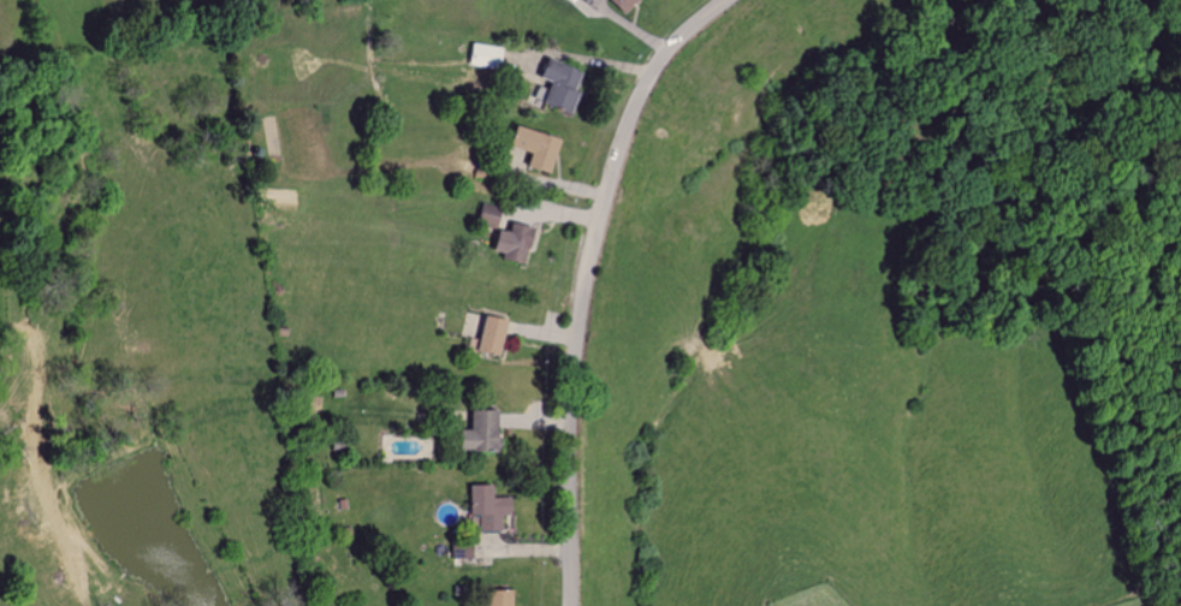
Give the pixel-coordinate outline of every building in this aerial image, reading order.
[(619,14),(632,0),(604,0),(619,14)] [(465,64),(498,66),(499,46),(466,45),(465,64)] [(579,72),(541,58),(534,78),(545,82),(538,103),(565,113),(579,72)] [(555,136),(507,126),(503,147),(526,151),(522,168),(547,173),(555,136)] [(494,227),(496,208),(476,206),(473,225),(494,227)] [(491,230),(488,251),(499,253),(498,261),(520,264),(522,247),(529,248),(532,228),(506,224),(505,231),(491,230)] [(495,355),(501,320),(479,316),(473,351),(495,355)] [(489,451),(489,410),(463,410),(464,430),(453,430),(453,452),(489,451)] [(476,531),(498,530),(498,515),(502,515),(501,484),(464,486),(465,516),(476,515),(476,531)] [(470,539),(456,538),(456,548),(449,548),(449,558),(469,558),(470,539)] [(507,590),(483,590),(483,605),(507,605),(507,590)]
